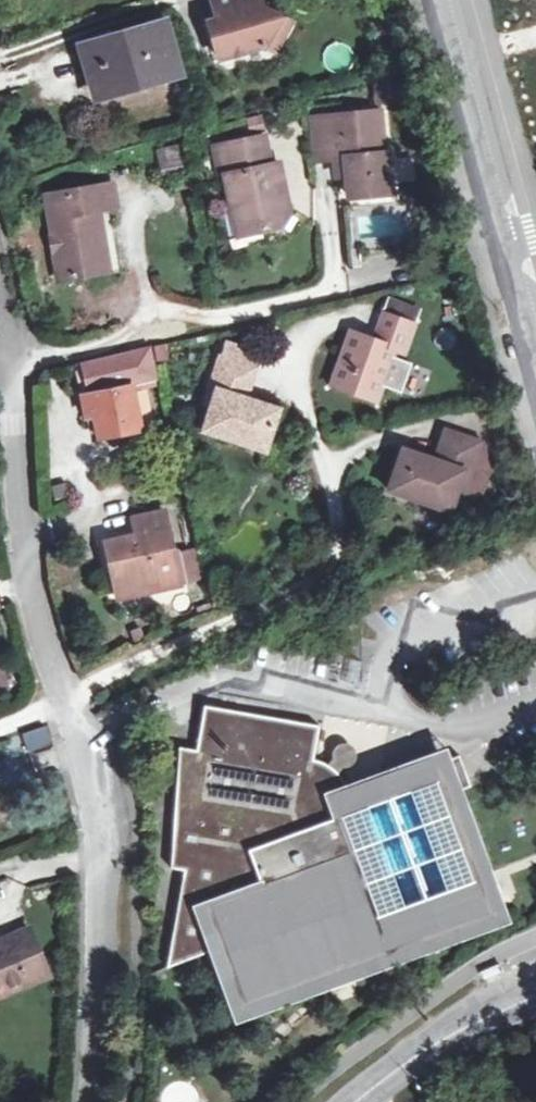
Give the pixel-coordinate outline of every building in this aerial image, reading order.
[(220,20),(210,23),(221,61),(265,48),(276,53),(292,25),(264,9),(261,0),(214,0),(220,20)] [(99,99),(183,76),(168,23),(84,48),(99,99)] [(316,164),(338,162),(348,161),(350,178),(353,201),(394,197),(391,155),(387,155),(383,114),(313,119),(316,164)] [(256,133),(268,130),(266,117),(253,120),(256,133)] [(277,186),(286,184),(283,163),(274,165),(268,137),(221,145),(222,149),(227,175),(232,206),(241,204),(246,226),(262,224),(263,233),(282,229),(292,213),(288,193),(279,195),(277,186)] [(161,160),(183,158),(182,145),(160,146),(161,160)] [(227,175),(222,149),(218,150),(223,176),(227,175)] [(184,174),(183,158),(161,160),(162,176),(184,174)] [(348,161),(338,162),(340,180),(350,178),(348,161)] [(113,183),(70,192),(71,198),(50,203),(57,239),(61,238),(62,244),(55,245),(62,279),(102,271),(98,251),(107,249),(99,208),(118,205),(113,183)] [(279,195),(288,193),(286,184),(277,186),(279,195)] [(71,198),(70,192),(48,197),(50,203),(71,198)] [(241,204),(232,206),(239,237),(263,233),(262,224),(246,226),(241,204)] [(98,251),(102,271),(111,269),(107,249),(98,251)] [(388,297),(385,308),(417,317),(420,306),(388,297)] [(352,334),(335,386),(380,402),(400,350),(410,353),(419,327),(385,315),(375,341),(352,334)] [(95,390),(103,388),(104,393),(86,397),(90,419),(97,418),(102,440),(143,432),(133,386),(156,381),(148,347),(116,355),(88,362),(95,390)] [(207,405),(213,407),(205,432),(267,453),(281,411),(245,398),(254,370),(222,359),(207,405)] [(440,462),(405,451),(390,493),(452,513),(461,489),(467,492),(482,498),(489,479),(479,457),(483,445),(451,435),(440,462)] [(105,542),(114,583),(133,579),(136,590),(158,585),(159,591),(185,586),(178,553),(173,554),(164,513),(132,519),(136,540),(131,541),(129,536),(105,542)] [(176,521),(179,542),(193,540),(190,519),(176,521)] [(133,579),(114,583),(116,595),(117,599),(159,591),(158,585),(136,590),(133,579)] [(9,685),(0,661),(0,689),(9,685)] [(326,729),(210,709),(203,753),(185,750),(169,842),(183,845),(166,941),(212,945),(230,947),(250,1002),(496,914),(454,797),(470,791),(478,789),(466,758),(459,760),(441,766),(438,758),(352,790),(348,783),(343,776),(348,771),(339,762),(333,768),(327,765),(320,763),(326,729)] [(438,758),(441,766),(459,760),(456,752),(438,758)] [(346,754),(339,762),(348,771),(355,762),(346,754)] [(512,910),(470,791),(454,797),(496,914),(512,910)] [(503,930),(496,914),(250,1002),(257,1017),(503,930)] [(49,975),(30,928),(0,941),(0,996),(49,975)] [(230,947),(212,945),(235,1008),(250,1002),(230,947)]
